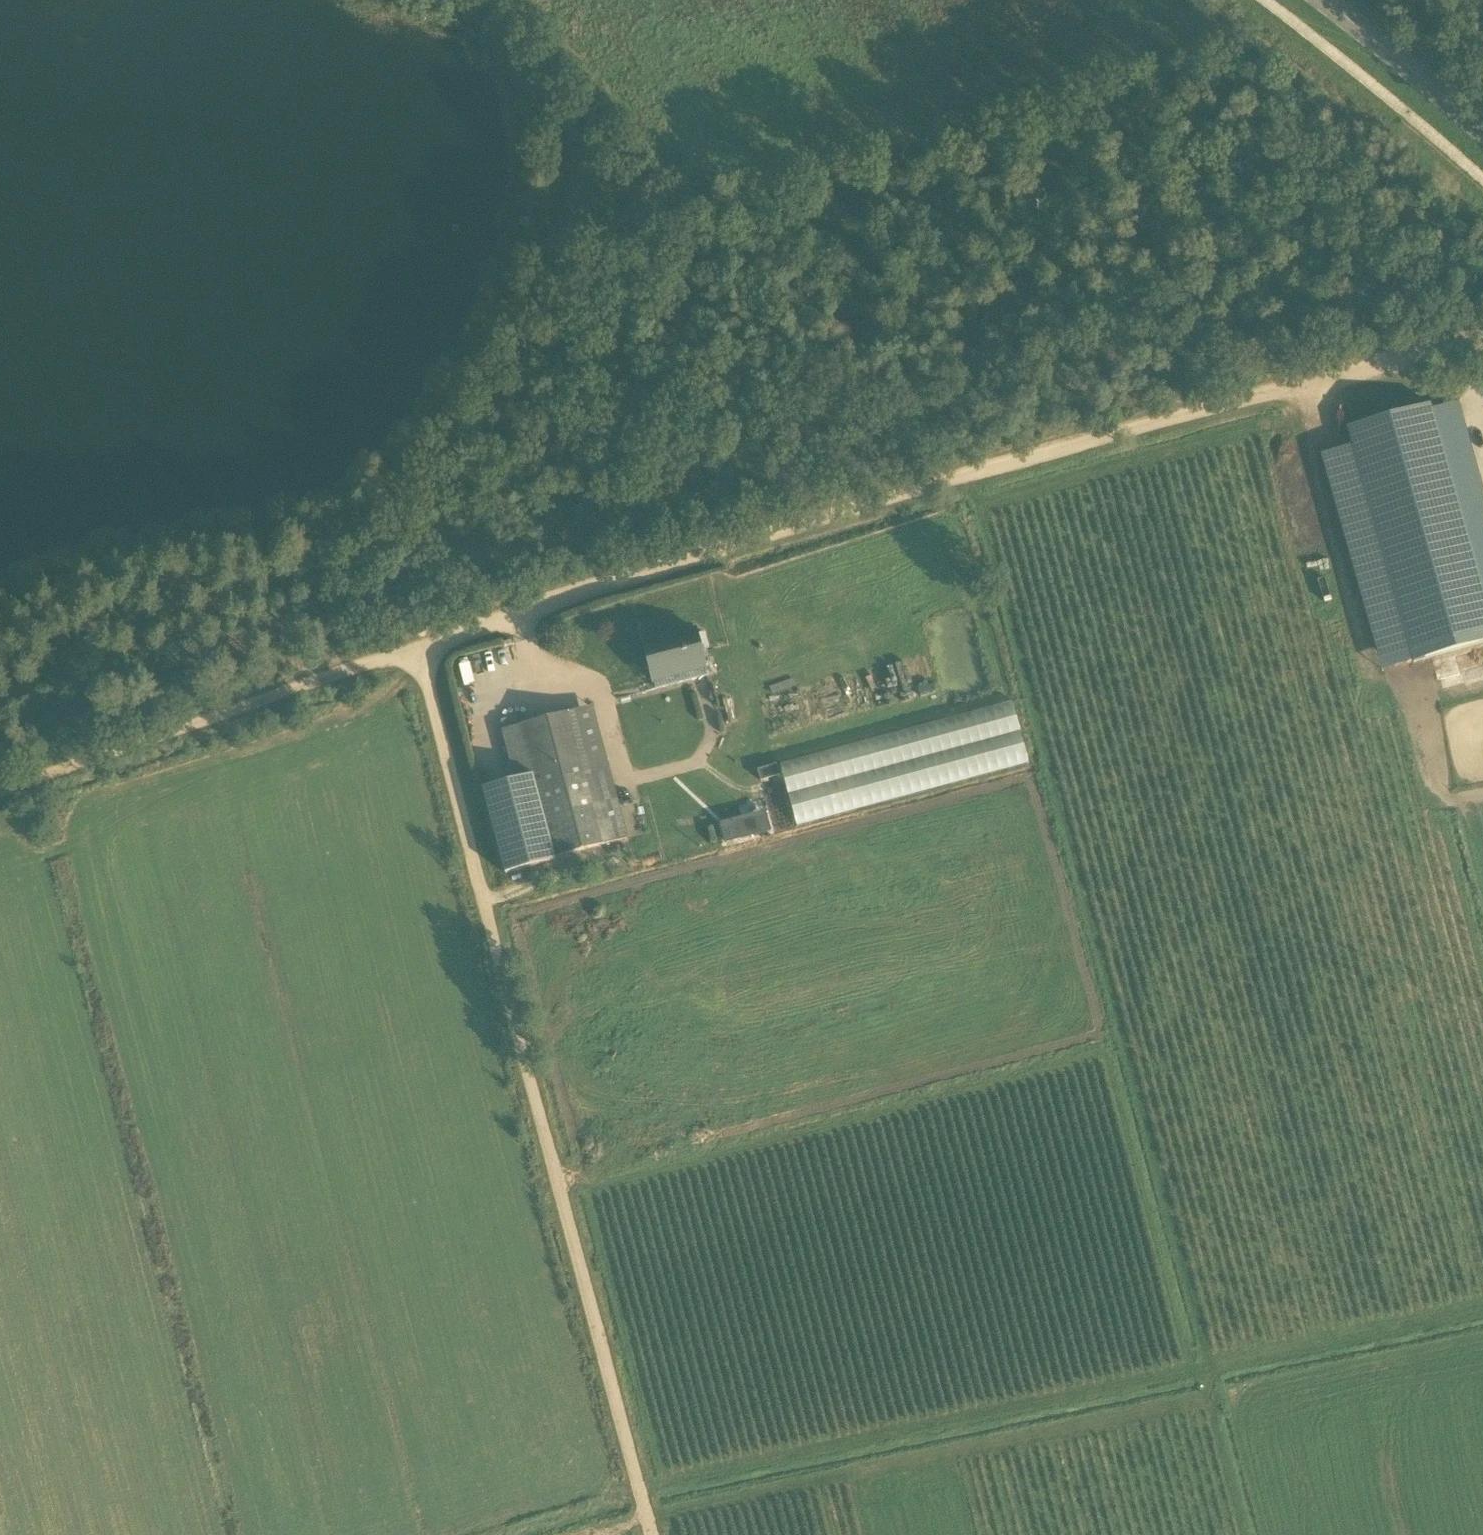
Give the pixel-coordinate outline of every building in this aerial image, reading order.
[(1458,402),(1432,409),(1430,403),(1347,427),(1413,662),(1482,643),(1482,491),(1458,402)] [(656,690),(708,676),(696,631),(644,644),(656,690)] [(468,662),(454,665),(459,686),(473,683),(468,662)] [(790,820),(1029,769),(1016,706),(753,762),(757,781),(780,776),(790,820)] [(516,780),(483,788),(506,874),(556,861),(555,858),(626,839),(591,707),(575,711),(503,730),(516,780)] [(739,819),(727,822),(732,842),(744,840),(739,819)]
